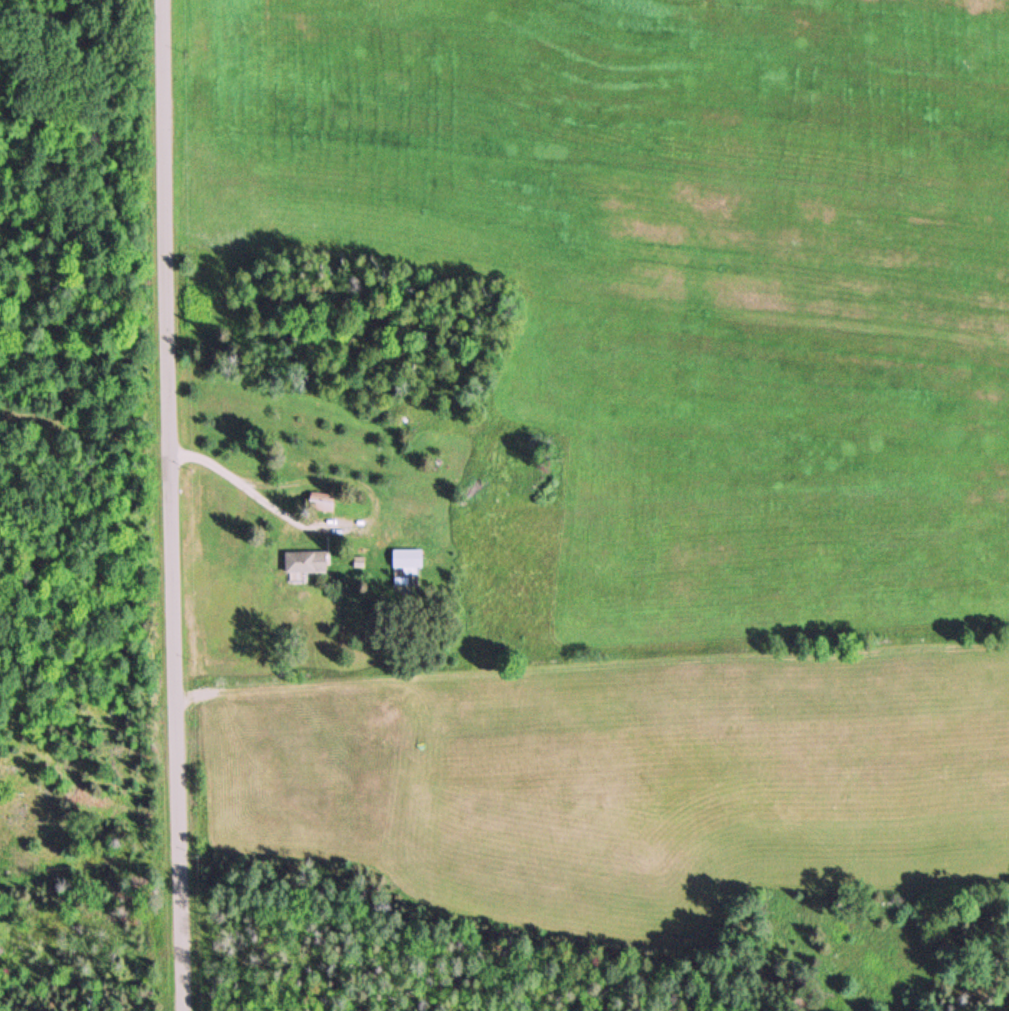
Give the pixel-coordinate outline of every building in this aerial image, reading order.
[(310,509),(335,512),(337,495),(312,493),(310,509)] [(423,550),(395,550),(395,567),(423,567),(423,550)] [(288,551),(288,578),(328,578),(328,551),(288,551)]
